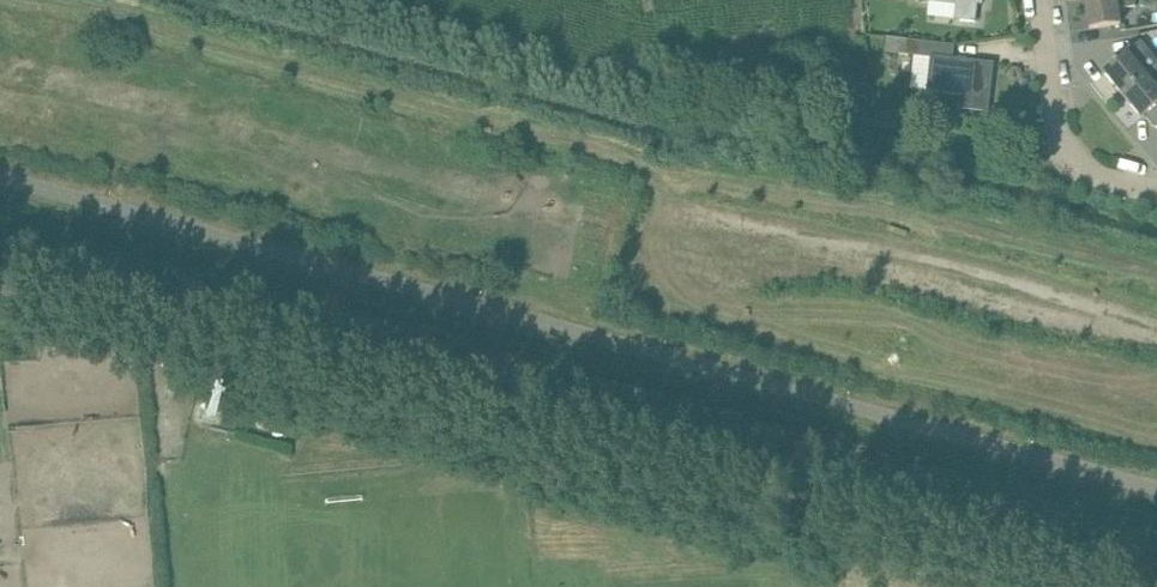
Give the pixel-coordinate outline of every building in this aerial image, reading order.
[(957,1),(955,19),(976,22),(978,4),(982,5),(983,0),(951,0),(957,1)] [(1119,0),(1086,0),(1090,28),(1122,24),(1119,0)] [(932,58),(930,67),(928,91),(963,95),(961,109),(989,113),(990,97),(985,96),(987,80),(992,80),(994,63),(950,58),(951,46),(954,46),(954,45),(923,41),(921,56),(932,58)] [(1128,52),(1104,72),(1124,96),(1156,68),(1156,60),(1142,41),(1128,52)] [(1124,96),(1142,118),(1145,115),(1155,127),(1156,127),(1156,87),(1156,86),(1156,85),(1156,68),(1124,96)] [(22,575),(0,576),(0,586),(23,586),(22,575)]
